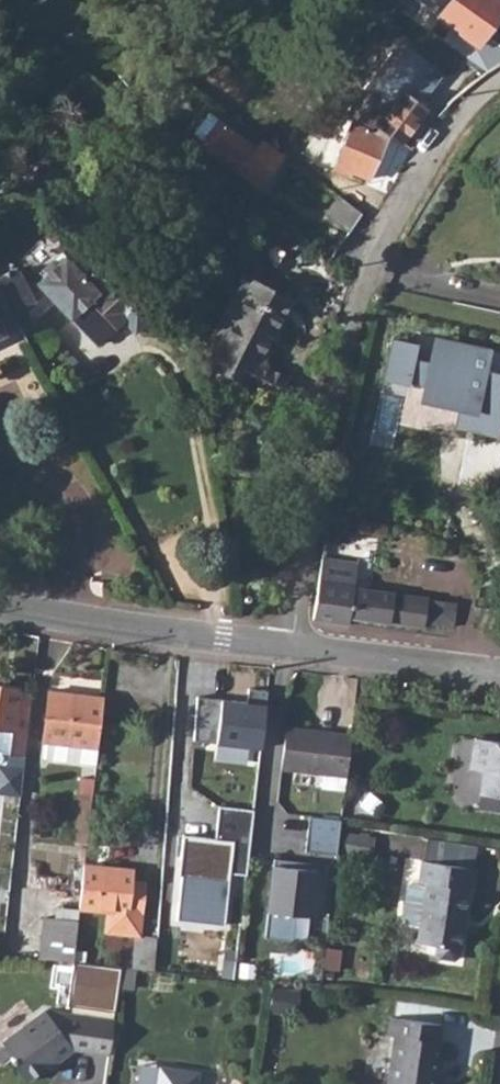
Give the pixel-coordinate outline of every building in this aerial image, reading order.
[(416,1),(439,17),(430,31),(488,74),(499,67),(499,49),(486,40),(499,19),(499,2),(498,0),(417,0),(416,1)] [(387,136),(400,142),(425,110),(420,106),(434,88),(417,75),(428,61),(405,44),(396,55),(391,51),(342,117),(351,121),(387,136)] [(12,65),(3,56),(0,58),(0,83),(5,79),(2,74),(12,65)] [(206,137),(219,120),(209,113),(193,135),(215,152),(219,148),(206,137)] [(284,156),(263,140),(258,148),(219,120),(206,137),(219,148),(215,152),(215,153),(259,188),(284,156)] [(387,136),(351,121),(343,138),(347,139),(333,170),(349,177),(351,172),(368,179),(387,136)] [(350,231),(363,214),(340,197),(327,214),(350,231)] [(97,345),(123,320),(135,333),(151,319),(98,259),(96,260),(79,241),(68,252),(72,256),(70,258),(67,255),(63,259),(57,259),(43,271),(43,279),(38,283),(97,345)] [(0,283),(0,284),(18,322),(41,312),(22,273),(0,283)] [(246,276),(204,355),(210,358),(212,364),(275,396),(284,377),(265,367),(263,364),(262,361),(263,357),(293,301),(246,276)] [(23,331),(18,322),(0,284),(0,342),(23,331)] [(435,338),(430,363),(445,366),(450,341),(435,338)] [(445,366),(430,363),(413,360),(416,345),(393,340),(384,378),(407,383),(408,381),(425,384),(423,394),(461,403),(456,427),(496,435),(499,419),(499,385),(497,384),(499,375),(485,372),(490,350),(450,341),(445,366)] [(353,571),(316,566),(307,630),(344,635),(346,626),(349,597),(353,571)] [(349,597),(346,626),(407,634),(414,607),(349,597)] [(422,609),(414,607),(407,634),(418,635),(422,609)] [(21,687),(0,684),(0,751),(2,752),(9,753),(7,767),(2,768),(0,770),(0,791),(3,792),(21,794),(32,693),(20,691),(21,687)] [(262,748),(268,690),(249,688),(248,700),(199,696),(194,741),(262,748)] [(96,764),(104,697),(49,691),(43,741),(44,741),(42,758),(96,764)] [(344,791),(351,736),(285,728),(281,768),(322,772),(321,789),(344,791)] [(476,792),(480,793),(496,796),(494,811),(499,812),(499,741),(473,737),(468,767),(480,769),(476,792)] [(75,842),(88,843),(95,779),(80,777),(79,793),(80,793),(75,842)] [(380,804),(367,793),(358,804),(371,814),(380,804)] [(496,796),(480,793),(477,808),(494,811),(496,796)] [(254,809),(219,805),(216,837),(184,833),(175,920),(226,925),(232,873),(249,874),(254,809)] [(341,820),(309,816),(305,851),(336,855),(341,820)] [(373,837),(346,833),(342,851),(370,856),(373,837)] [(319,863),(274,858),(264,938),(291,941),(294,915),(313,917),(319,863)] [(476,868),(422,860),(419,881),(412,880),(407,884),(402,919),(405,924),(419,927),(417,942),(436,945),(435,953),(438,957),(454,960),(458,957),(460,949),(461,949),(470,889),(473,889),(476,868)] [(85,865),(80,909),(104,911),(101,932),(136,935),(133,968),(154,971),(157,937),(141,935),(147,883),(133,881),(134,870),(85,865)] [(57,907),(56,919),(78,921),(80,910),(57,907)] [(44,918),(40,959),(74,962),(78,921),(56,919),(44,918)] [(136,971),(123,969),(120,986),(134,988),(136,971)] [(294,992),(273,989),(270,1011),(291,1013),(294,992)] [(109,1054),(114,1020),(45,1010),(2,1042),(13,1057),(11,1059),(27,1081),(57,1059),(59,1061),(74,1049),(109,1054)] [(442,1024),(391,1017),(388,1035),(394,1036),(387,1083),(438,1083),(440,1071),(437,1071),(442,1041),(439,1041),(442,1024)] [(161,1069),(142,1066),(139,1083),(159,1083),(161,1069)] [(161,1069),(159,1083),(196,1083),(198,1074),(161,1069)]
